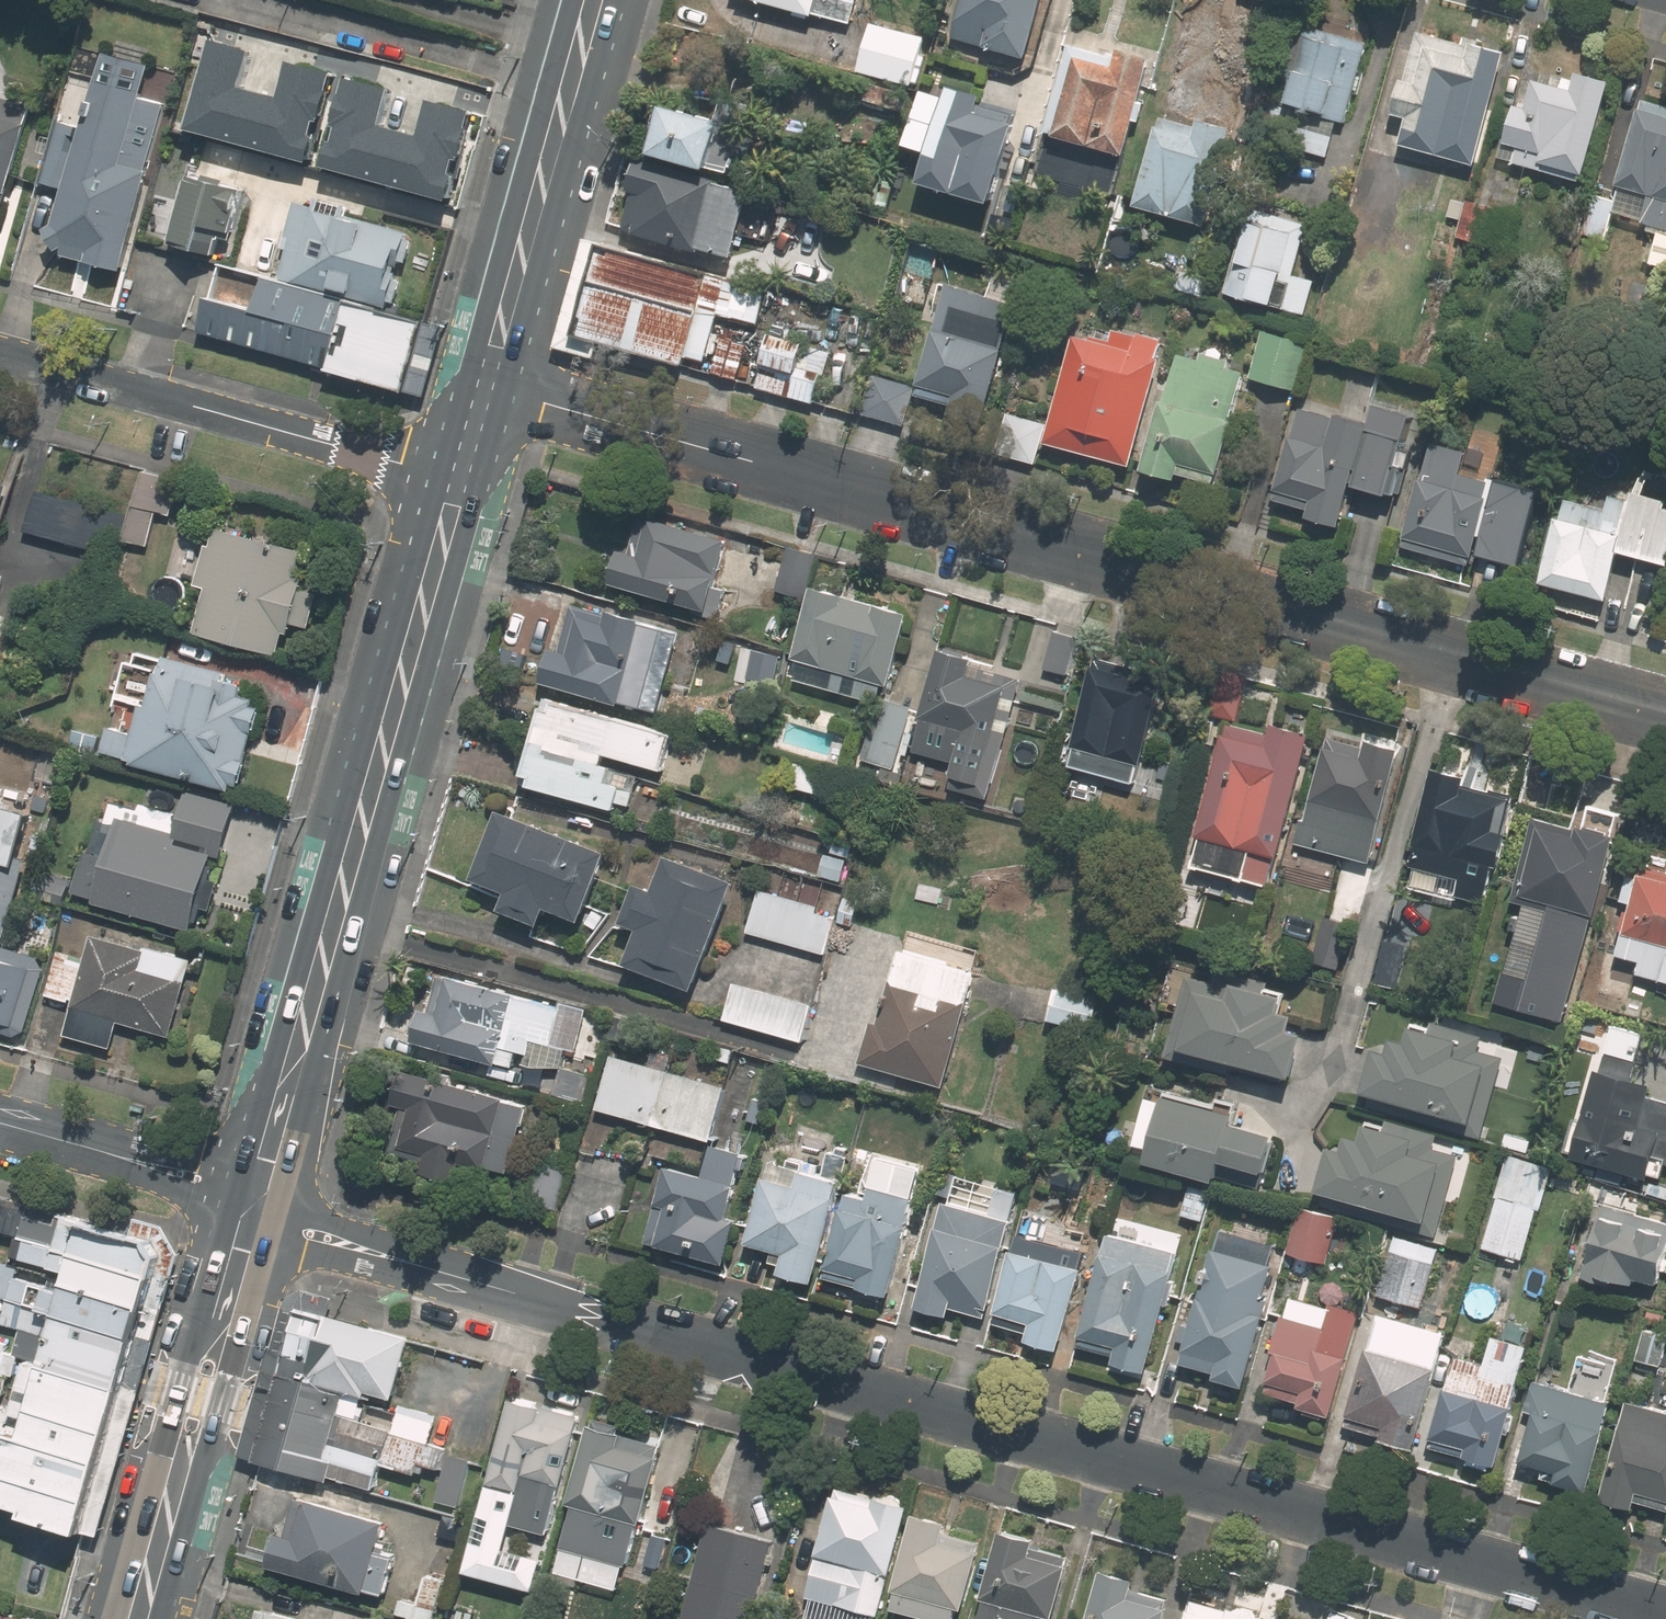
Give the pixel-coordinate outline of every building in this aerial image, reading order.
[(850,22),(856,0),(765,0),(850,22)] [(953,37),(1030,59),(1047,0),(964,0),(953,37)] [(860,70),(911,84),(924,38),(872,24),(860,70)] [(1346,122),(1368,43),(1301,25),(1269,136),(1329,152),(1338,120),(1346,122)] [(1403,143),(1478,164),(1509,51),(1475,41),(1473,45),(1422,31),(1399,114),(1410,117),(1403,143)] [(218,37),(193,125),(316,161),(342,69),(293,55),(283,92),(243,81),(253,47),(218,37)] [(1126,155),(1153,56),(1121,48),(1118,59),(1071,45),(1047,127),(1058,131),(1057,135),(1126,155)] [(89,129),(59,120),(41,181),(67,188),(57,222),(48,227),(61,250),(68,247),(66,252),(122,268),(150,173),(146,171),(166,101),(141,94),(150,63),(112,52),(89,129)] [(1588,173),(1614,80),(1582,71),(1577,91),(1539,80),(1531,109),(1520,106),(1511,139),(1507,138),(1501,158),(1582,180),(1584,172),(1588,173)] [(1214,84),(1175,73),(1150,161),(1175,168),(1168,190),(1211,202),(1217,180),(1220,180),(1247,84),(1216,75),(1214,84)] [(361,74),(335,163),(458,198),(485,106),(436,92),(425,130),(386,118),(396,84),(361,74)] [(28,104),(8,99),(13,79),(0,76),(0,206),(28,104)] [(982,95),(951,86),(923,183),(993,203),(1016,124),(977,113),(982,95)] [(1644,99),(1621,183),(1623,184),(1616,210),(1645,218),(1644,222),(1665,228),(1665,105),(1644,99)] [(723,120),(661,102),(649,148),(733,172),(734,170),(747,174),(758,135),(745,132),(751,109),(728,103),(723,120)] [(734,255),(753,189),(722,180),(723,177),(646,155),(626,227),(697,247),(693,261),(727,271),(732,254),(734,255)] [(243,186),(193,171),(171,247),(221,262),(243,186)] [(347,212),(350,203),(321,194),(318,204),(298,198),(285,246),(291,247),(287,261),(252,252),(248,269),(388,308),(410,230),(347,212)] [(1469,199),(1459,236),(1506,250),(1516,212),(1469,199)] [(1251,206),(1227,291),(1307,314),(1316,280),(1296,275),(1310,223),(1251,206)] [(1661,231),(1658,244),(1653,242),(1647,263),(1665,269),(1665,232),(1661,231)] [(757,328),(768,287),(604,242),(577,336),(684,366),(687,356),(707,361),(718,317),(757,328)] [(210,296),(200,332),(409,390),(429,321),(222,263),(215,287),(233,292),(231,302),(210,296)] [(952,278),(920,392),(955,402),(953,410),(982,418),(1017,296),(952,278)] [(1158,358),(1163,340),(1114,326),(1109,344),(1074,334),(1044,442),(1131,466),(1162,359),(1158,358)] [(1298,390),(1311,345),(1264,332),(1252,376),(1298,390)] [(759,386),(815,402),(830,351),(773,335),(759,386)] [(712,373),(737,380),(748,344),(722,336),(712,373)] [(1232,361),(1204,353),(1202,360),(1182,355),(1169,401),(1166,400),(1146,470),(1179,479),(1181,473),(1218,483),(1236,420),(1232,419),(1244,373),(1230,368),(1232,361)] [(878,370),(866,408),(902,419),(914,380),(878,370)] [(1373,422),(1304,403),(1295,437),(1292,436),(1275,500),(1311,510),(1309,516),(1341,525),(1354,478),(1392,489),(1414,409),(1379,400),(1373,422)] [(999,453),(1027,461),(1038,420),(1010,412),(999,453)] [(1537,489),(1462,470),(1469,445),(1437,436),(1426,478),(1422,477),(1406,537),(1409,538),(1407,546),(1470,563),(1475,545),(1519,557),(1537,489)] [(184,482),(153,474),(133,544),(155,549),(164,515),(175,518),(184,482)] [(11,485),(0,482),(0,525),(11,485)] [(36,490),(25,530),(115,556),(126,515),(36,490)] [(1665,563),(1665,499),(1637,491),(1634,501),(1615,496),(1611,510),(1572,499),(1568,518),(1563,516),(1545,582),(1609,600),(1623,551),(1665,563)] [(714,587),(727,540),(641,516),(630,553),(621,550),(611,584),(716,614),(723,589),(714,587)] [(304,553),(224,531),(219,549),(208,545),(198,585),(208,587),(195,632),(279,655),(286,629),(291,631),(293,623),(309,627),(319,593),(302,588),(305,579),(297,576),(304,553)] [(776,591),(808,601),(820,556),(788,548),(776,591)] [(891,686),(911,613),(815,585),(794,658),(799,660),(793,678),(879,703),(863,758),(897,768),(914,709),(880,698),(884,684),(891,686)] [(681,631),(609,611),(608,615),(575,606),(562,652),(544,647),(534,681),(658,716),(681,631)] [(988,793),(1021,681),(971,666),(973,660),(943,651),(920,729),(923,729),(917,747),(955,758),(948,781),(988,793)] [(224,682),(227,671),(168,655),(162,674),(159,673),(150,706),(142,704),(131,743),(117,739),(114,745),(106,743),(104,751),(127,758),(135,760),(134,763),(238,791),(261,707),(255,706),(257,698),(244,695),(246,688),(224,682)] [(1136,781),(1167,674),(1099,655),(1069,763),(1136,781)] [(661,769),(671,734),(543,699),(522,775),(532,778),(530,786),(615,810),(617,802),(631,806),(635,791),(606,783),(610,767),(603,766),(607,754),(661,769)] [(1274,736),(1232,724),(1201,835),(1205,837),(1196,868),(1245,882),(1254,850),(1279,857),(1313,736),(1276,725),(1274,736)] [(1357,757),(1362,741),(1334,733),(1329,750),(1328,750),(1308,821),(1303,820),(1296,842),(1371,863),(1402,750),(1371,742),(1366,760),(1357,757)] [(828,771),(783,758),(777,782),(822,794),(828,771)] [(1499,868),(1508,834),(1504,833),(1514,798),(1468,785),(1469,778),(1439,770),(1418,845),(1421,845),(1415,867),(1463,881),(1458,896),(1483,903),(1493,866),(1499,868)] [(1618,837),(1625,814),(1589,804),(1583,826),(1547,817),(1525,896),(1529,897),(1522,922),(1537,926),(1532,945),(1580,959),(1592,914),(1596,916),(1618,837)] [(6,937),(26,866),(14,863),(27,814),(0,807),(0,936),(6,937)] [(582,921),(609,853),(502,811),(475,879),(509,893),(502,911),(542,925),(549,908),(582,921)] [(184,836),(118,817),(114,831),(92,824),(72,891),(95,897),(94,903),(191,930),(194,922),(199,923),(203,908),(212,911),(220,883),(206,878),(209,870),(213,871),(218,852),(199,847),(198,851),(181,846),(184,836)] [(695,990),(738,883),(670,856),(656,891),(640,885),(625,923),(641,929),(627,962),(695,990)] [(1638,866),(1628,901),(1634,903),(1619,957),(1642,964),(1640,973),(1665,980),(1665,873),(1638,866)] [(748,935),(827,956),(838,913),(761,891),(748,935)] [(1343,968),(1355,925),(1328,918),(1316,960),(1343,968)] [(191,961),(91,935),(87,952),(59,944),(45,996),(73,1003),(65,1033),(112,1046),(118,1023),(170,1037),(191,961)] [(1389,940),(1377,984),(1397,989),(1410,946),(1389,940)] [(26,1032),(47,957),(0,945),(0,1032),(13,1035),(26,1032)] [(892,950),(860,1063),(946,1087),(977,974),(892,950)] [(1217,976),(1172,963),(1160,1006),(1181,1011),(1169,1054),(1230,1071),(1233,1059),(1294,1075),(1305,1032),(1291,1029),(1295,1014),(1283,1011),(1288,993),(1265,987),(1267,981),(1219,967),(1217,976)] [(1507,1021),(1519,977),(1479,966),(1467,1010),(1507,1021)] [(551,1044),(560,1012),(516,999),(517,995),(441,974),(431,1012),(423,1011),(414,1042),(480,1061),(477,1072),(501,1079),(505,1065),(514,1067),(518,1052),(529,1055),(534,1039),(551,1044)] [(736,985),(725,1021),(802,1043),(813,1006),(736,985)] [(1050,1020),(1092,1031),(1100,1002),(1059,990),(1050,1020)] [(1373,1096),(1370,1106),(1483,1138),(1505,1059),(1480,1052),(1484,1037),(1435,1023),(1433,1031),(1416,1026),(1411,1042),(1398,1038),(1394,1053),(1379,1050),(1366,1094),(1373,1096)] [(1638,1063),(1608,1053),(1603,1071),(1602,1071),(1577,1159),(1662,1184),(1665,1170),(1665,1104),(1651,1099),(1655,1087),(1634,1080),(1638,1063)] [(612,1055),(597,1109),(712,1141),(727,1087),(612,1055)] [(562,1067),(553,1099),(587,1108),(596,1077),(562,1067)] [(508,1173),(526,1109),(505,1102),(505,1101),(402,1072),(393,1103),(404,1107),(390,1153),(425,1163),(423,1173),(457,1182),(462,1164),(485,1171),(486,1167),(508,1173)] [(1258,1184),(1272,1134),(1231,1123),(1234,1112),(1166,1093),(1147,1161),(1215,1180),(1217,1173),(1258,1184)] [(754,1098),(748,1120),(762,1124),(767,1102),(754,1098)] [(1329,1193),(1325,1205),(1437,1237),(1459,1157),(1436,1151),(1440,1137),(1389,1123),(1387,1130),(1369,1126),(1366,1140),(1352,1137),(1347,1152),(1333,1148),(1321,1192),(1329,1193)] [(732,1187),(741,1155),(708,1146),(699,1178),(668,1169),(647,1243),(726,1265),(739,1221),(728,1218),(736,1188),(732,1187)] [(840,1184),(847,1159),(828,1153),(821,1179),(815,1177),(818,1167),(790,1159),(788,1170),(773,1165),(769,1180),(766,1179),(748,1244),(775,1251),(772,1263),(783,1265),(780,1273),(815,1283),(838,1199),(836,1199),(840,1184)] [(1552,1168),(1512,1156),(1485,1248),(1525,1261),(1552,1168)] [(1204,1220),(1212,1191),(1191,1185),(1183,1215),(1204,1220)] [(906,1227),(915,1199),(874,1187),(870,1200),(851,1194),(847,1210),(844,1210),(825,1277),(860,1287),(860,1289),(890,1297),(910,1228),(906,1227)] [(159,1273),(164,1256),(155,1239),(0,1196),(0,1230),(1,1230),(159,1273)] [(1302,1209),(1289,1253),(1329,1263),(1340,1220),(1302,1209)] [(1660,1285),(1665,1262),(1665,1234),(1601,1217),(1586,1271),(1638,1285),(1640,1279),(1660,1285)] [(1270,1230),(1236,1220),(1233,1230),(1267,1240),(1270,1230)] [(1382,1232),(1366,1227),(1362,1241),(1378,1245),(1382,1232)] [(940,1229),(919,1309),(950,1318),(952,1311),(987,1321),(1008,1248),(940,1229)] [(52,1276),(151,1304),(159,1273),(1,1230),(0,1233),(0,1254),(53,1269),(52,1276)] [(1270,1264),(1275,1246),(1225,1232),(1220,1251),(1216,1249),(1184,1363),(1219,1372),(1217,1379),(1247,1387),(1271,1302),(1266,1300),(1276,1265),(1270,1264)] [(1181,1255),(1111,1235),(1080,1346),(1118,1357),(1116,1364),(1148,1372),(1181,1255)] [(1433,1368),(1451,1309),(1424,1301),(1438,1250),(1393,1237),(1377,1294),(1414,1304),(1409,1322),(1380,1313),(1369,1350),(1367,1350),(1345,1426),(1383,1436),(1382,1440),(1415,1450),(1438,1370),(1433,1368)] [(1039,1258),(1018,1252),(998,1323),(1032,1332),(1030,1342),(1062,1351),(1086,1264),(1078,1262),(1081,1252),(1044,1241),(1039,1258)] [(52,1276),(49,1287),(0,1273),(0,1294),(9,1297),(142,1334),(151,1304),(52,1276)] [(21,1328),(14,1353),(30,1358),(128,1385),(142,1334),(9,1297),(7,1309),(17,1311),(13,1326),(21,1328)] [(393,1394),(409,1340),(302,1310),(258,1461),(372,1493),(381,1461),(422,1473),(425,1463),(439,1467),(446,1444),(430,1440),(438,1411),(399,1401),(392,1424),(362,1416),(365,1406),(342,1400),(345,1391),(363,1396),(366,1386),(393,1394)] [(1300,1408),(1333,1417),(1350,1358),(1345,1357),(1358,1313),(1345,1310),(1340,1326),(1327,1321),(1325,1329),(1283,1318),(1273,1353),(1278,1354),(1267,1393),(1302,1403),(1300,1408)] [(1649,1331),(1641,1361),(1663,1368),(1665,1359),(1665,1336),(1649,1331)] [(1431,1449),(1499,1468),(1532,1348),(1495,1337),(1487,1366),(1461,1359),(1452,1392),(1448,1390),(1431,1449)] [(30,1358),(17,1401),(116,1428),(128,1385),(30,1358)] [(1605,1402),(1610,1385),(1576,1375),(1571,1392),(1540,1384),(1532,1412),(1536,1413),(1522,1463),(1546,1470),(1543,1480),(1588,1492),(1613,1404),(1605,1402)] [(513,1393),(489,1477),(492,1478),(487,1495),(514,1503),(513,1509),(547,1519),(554,1495),(558,1496),(582,1412),(513,1393)] [(107,1458),(116,1428),(17,1401),(14,1412),(0,1408),(0,1428),(107,1458)] [(1631,1402),(1603,1500),(1635,1509),(1638,1501),(1665,1509),(1665,1412),(1631,1402)] [(644,1518),(665,1442),(625,1431),(627,1422),(596,1413),(572,1498),(579,1500),(566,1544),(630,1562),(642,1517),(644,1518)] [(107,1458),(0,1428),(0,1468),(96,1495),(107,1458)] [(449,1454),(437,1497),(459,1503),(471,1460),(449,1454)] [(87,1529),(96,1495),(0,1468),(0,1505),(87,1529)] [(879,1611),(910,1500),(879,1492),(878,1494),(838,1484),(808,1592),(879,1611)] [(375,1548),(384,1517),(296,1493),(287,1529),(279,1527),(269,1562),(364,1589),(365,1586),(385,1592),(396,1554),(375,1548)] [(983,1539),(947,1529),(951,1518),(916,1509),(895,1585),(899,1586),(894,1604),(895,1604),(891,1618),(912,1618),(914,1610),(947,1618),(955,1618),(959,1603),(964,1604),(983,1539)] [(683,1618),(750,1618),(773,1538),(711,1520),(683,1618)] [(986,1593),(988,1593),(980,1618),(1051,1618),(1070,1553),(1035,1543),(1037,1535),(1005,1526),(986,1593)] [(1171,1597),(1133,1586),(1137,1575),(1103,1565),(1089,1618),(1165,1618),(1171,1597)] [(397,1613),(420,1618),(439,1618),(449,1579),(427,1573),(419,1602),(401,1598),(397,1613)] [(1193,1596),(1187,1618),(1262,1618),(1264,1612),(1232,1604),(1231,1607),(1193,1596)] [(260,1602),(255,1618),(319,1618),(260,1602)]
